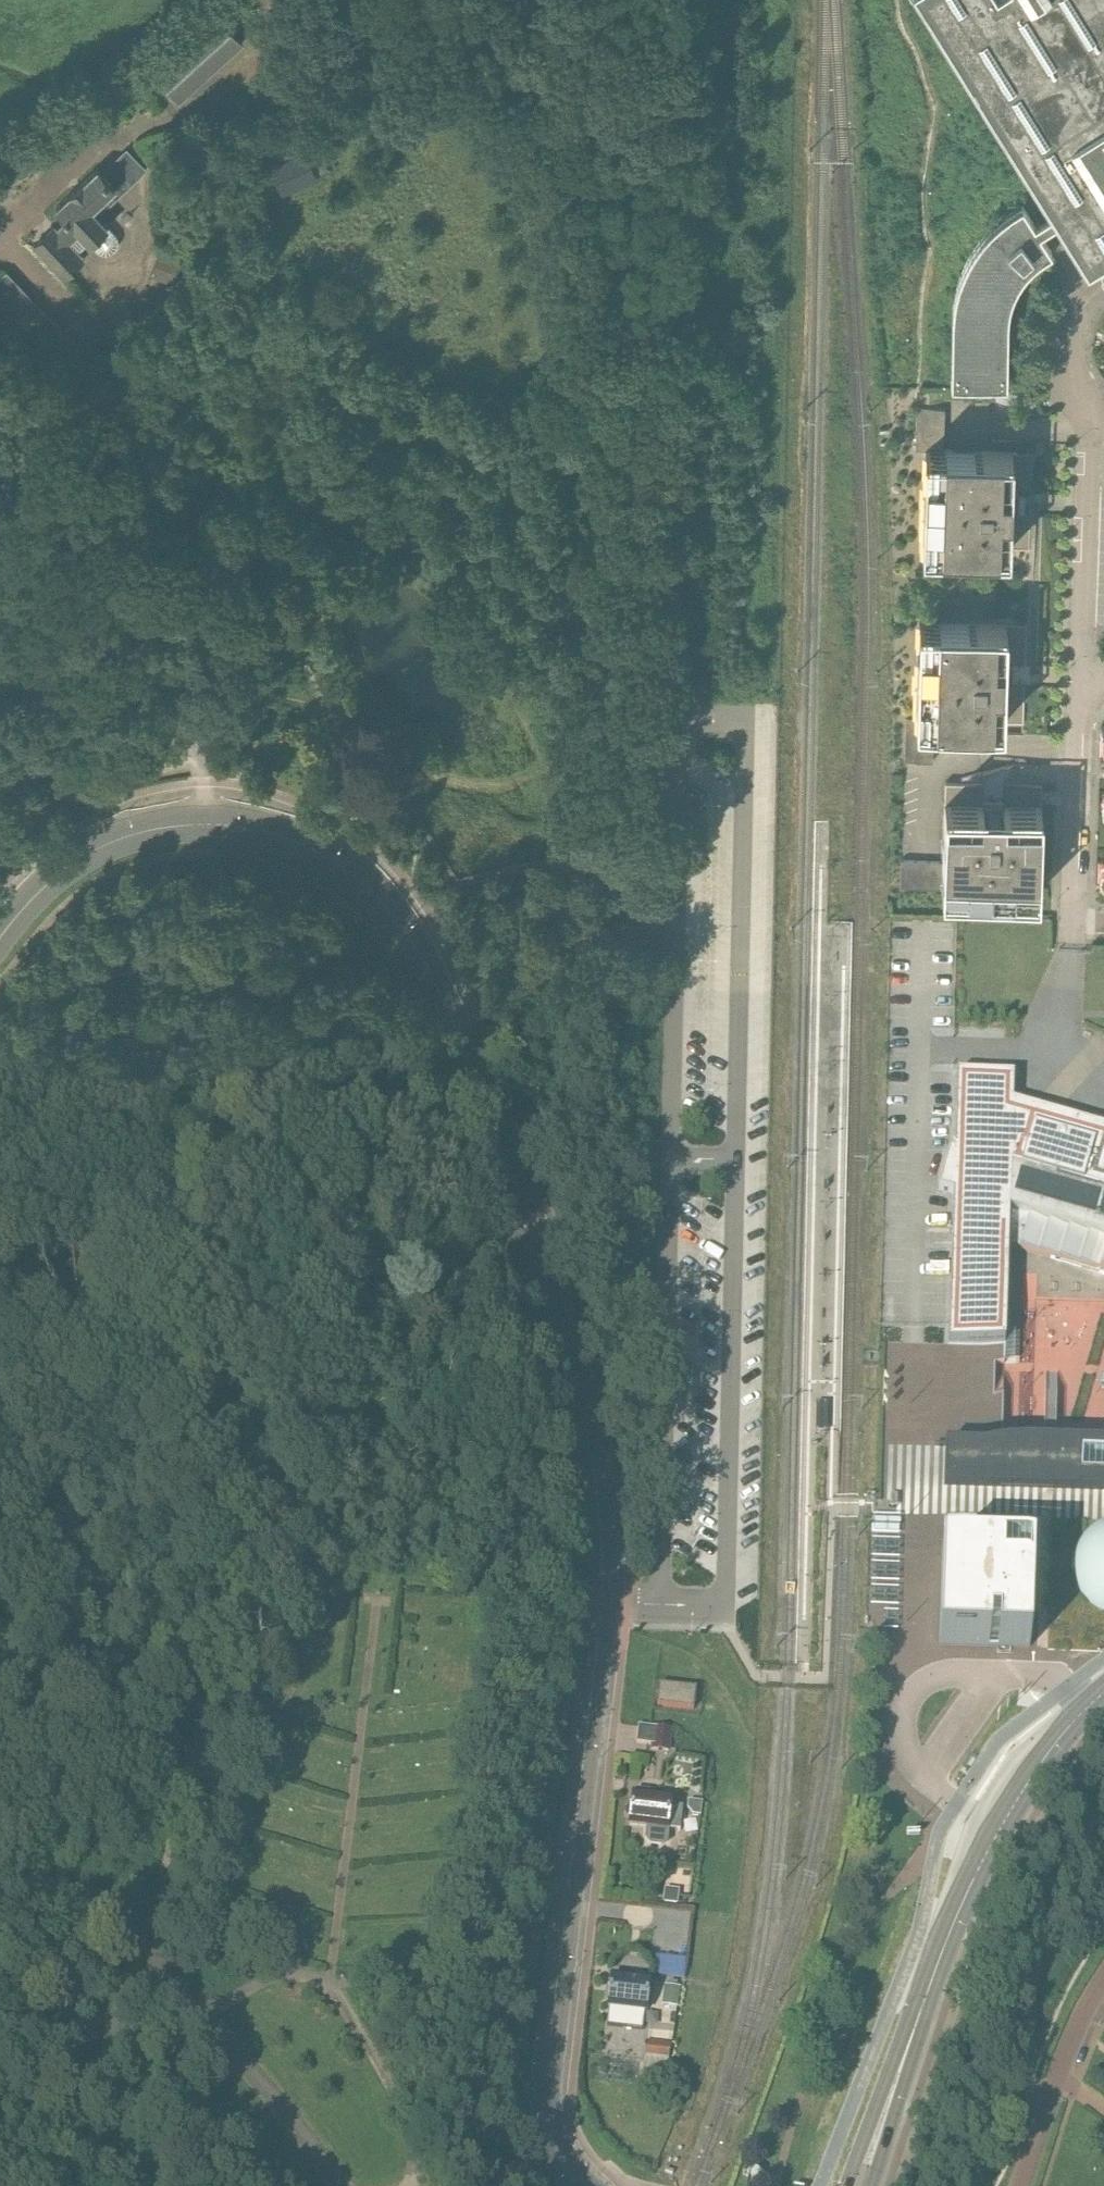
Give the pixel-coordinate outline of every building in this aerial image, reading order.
[(67,219),(60,226),(58,228),(54,225),(32,246),(64,280),(86,259),(72,243),(81,234),(90,244),(91,244),(98,251),(100,252),(102,253),(104,254),(106,254),(107,254),(109,253),(111,253),(113,252),(114,251),(116,249),(117,248),(118,246),(118,244),(118,242),(118,240),(118,238),(117,236),(116,234),(109,227),(110,226),(100,215),(147,170),(127,148),(103,171),(99,166),(55,207),(67,219)] [(270,166),(282,194),(318,180),(306,151),(270,166)] [(60,344),(68,336),(7,271),(0,278),(0,314),(32,347),(44,336),(55,348),(60,344)] [(915,452),(925,453),(922,547),(1009,550),(1010,512),(1018,512),(1018,511),(1019,492),(1011,492),(1012,453),(943,451),(945,409),(917,408),(915,452)] [(932,762),(934,720),(1003,723),(1004,684),(1012,685),(1013,664),(1005,664),(1006,626),(919,623),(916,719),(907,718),(905,761),(932,762)] [(900,889),(1017,892),(1038,893),(1041,806),(1003,805),(1003,797),(983,796),(983,804),(944,803),(942,862),(901,861),(900,889)] [(1014,1101),(1015,1075),(958,1073),(955,1147),(952,1146),(940,1190),(954,1194),(949,1326),(949,1343),(1006,1345),(1009,1243),(1103,1274),(1103,1127),(1014,1101)] [(1018,1448),(1002,1448),(1003,1431),(947,1430),(944,1516),(1036,1519),(1040,1519),(1037,1581),(1032,1581),(1033,1557),(943,1554),(940,1644),(1095,1649),(1103,1641),(1103,1451),(1018,1448)] [(659,1685),(657,1706),(694,1710),(696,1689),(659,1685)] [(673,1730),(639,1726),(637,1743),(652,1745),(651,1751),(670,1753),(673,1730)] [(629,1826),(667,1830),(671,1800),(633,1795),(629,1826)] [(701,1816),(702,1802),(688,1800),(688,1808),(694,1815),(701,1816)] [(679,1890),(665,1889),(664,1903),(677,1905),(679,1890)] [(612,1977),(608,2007),(646,2012),(649,1981),(612,1977)] [(681,1987),(665,1986),(663,2005),(678,2007),(681,1987)] [(645,2059),(654,2061),(657,2042),(647,2041),(645,2059)] [(657,2042),(655,2061),(669,2063),(671,2044),(657,2042)]
